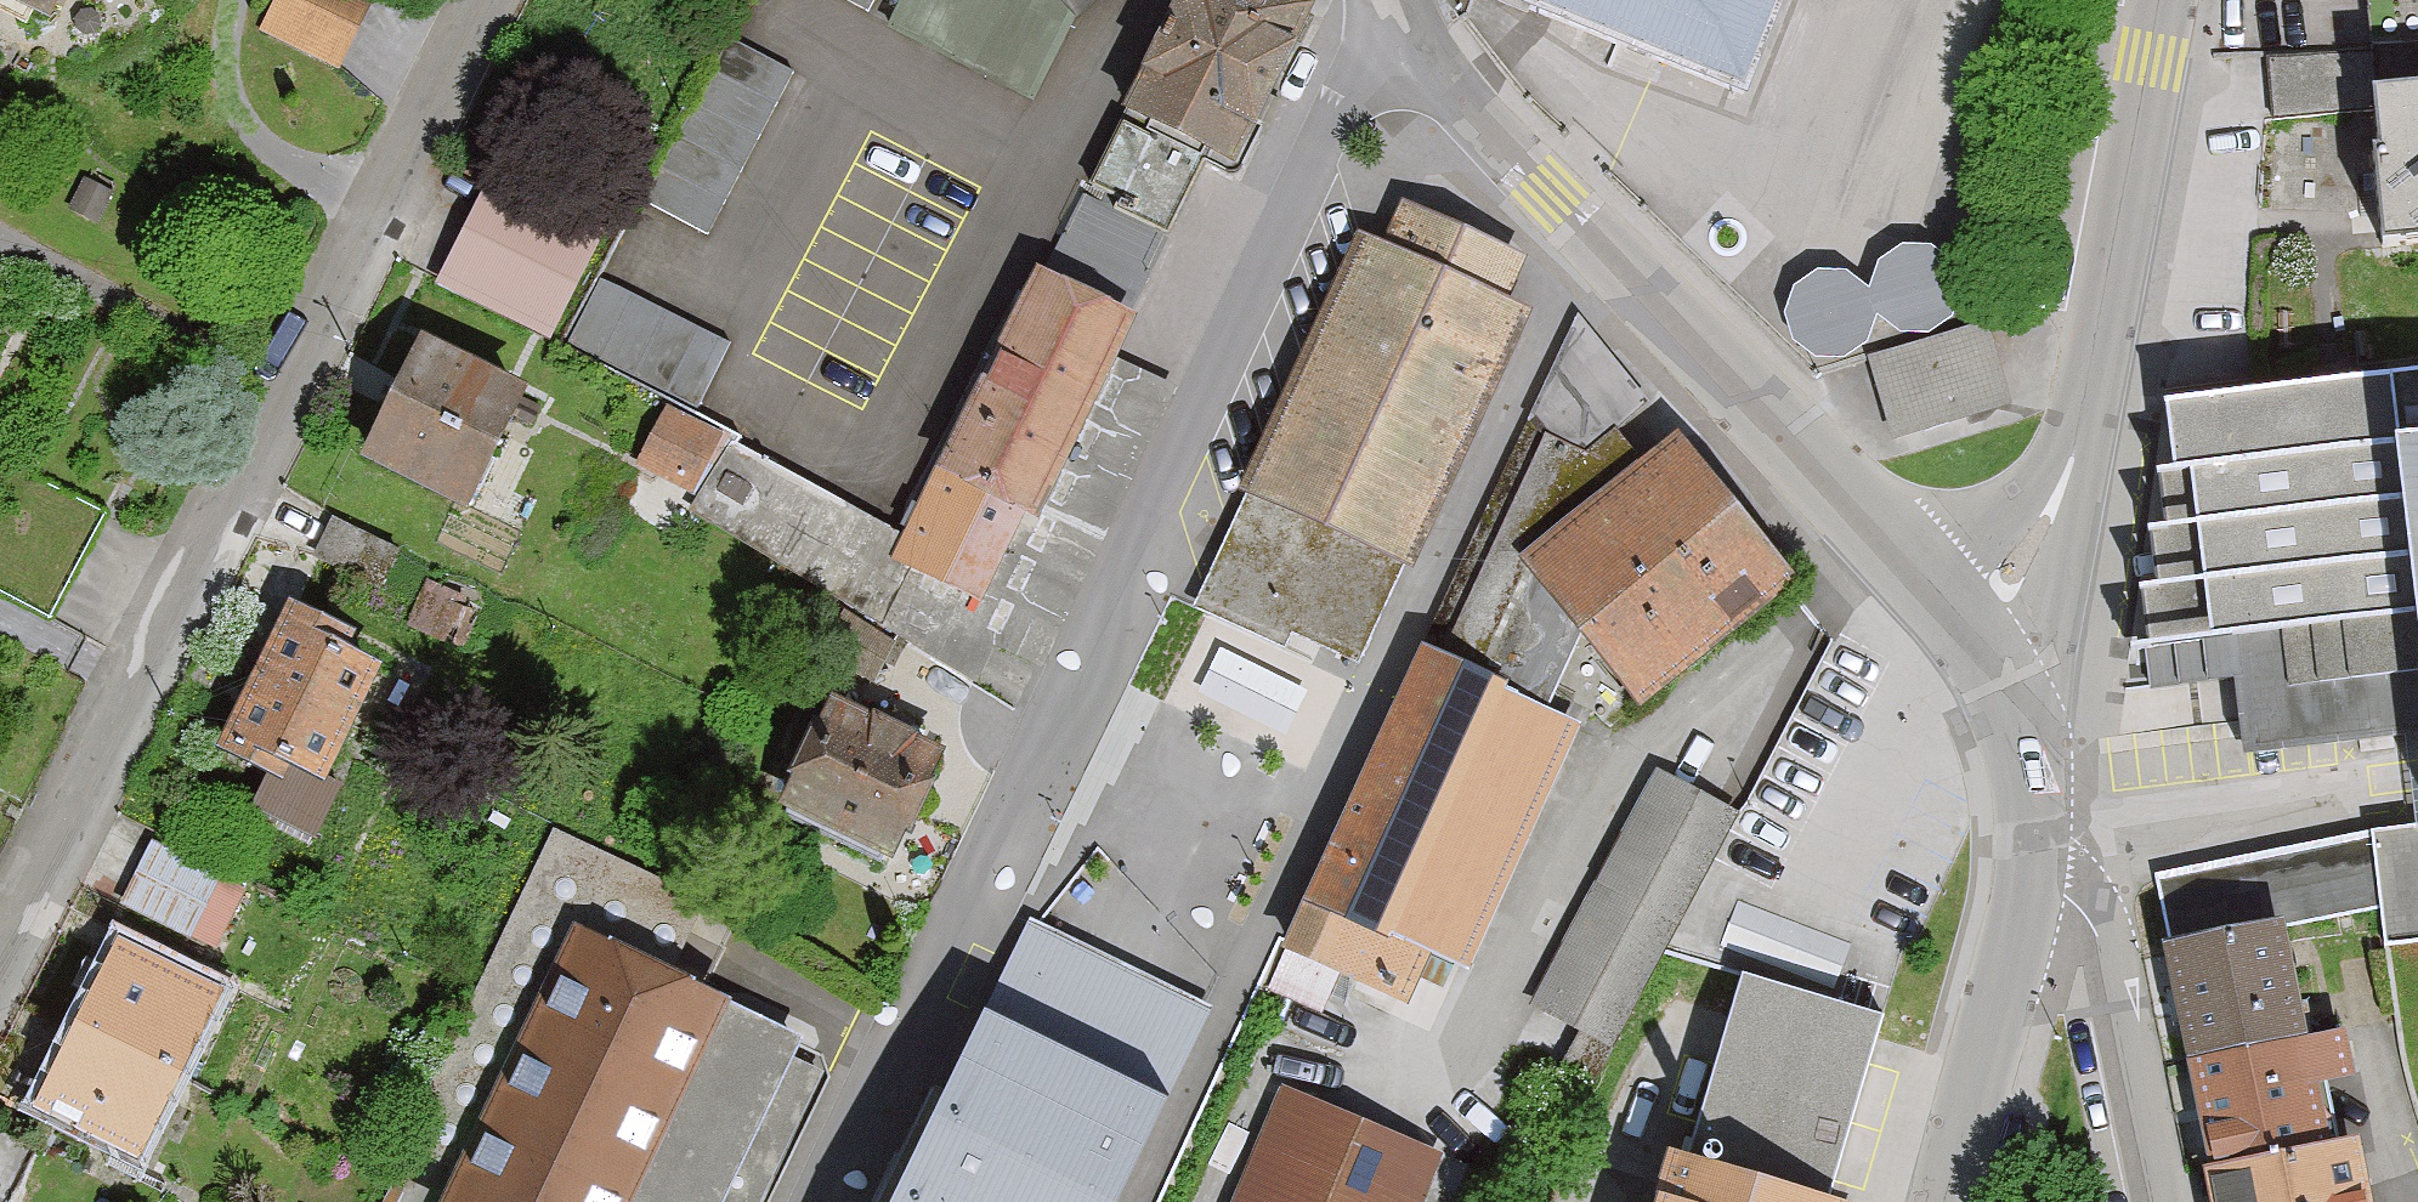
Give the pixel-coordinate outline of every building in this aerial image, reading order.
[(51,19),(60,0),(13,0),(51,19)] [(337,67),(370,0),(275,0),(260,30),(337,67)] [(887,23),(1028,102),(1070,23),(1095,0),(898,0),(887,23)] [(1124,312),(1205,151),(1233,164),(1311,9),(1294,0),(1183,0),(1091,183),(1088,182),(1043,272),(1124,312)] [(1518,13),(1748,102),(1788,0),(1523,0),(1518,13)] [(2371,47),(2417,43),(2417,0),(2366,0),(2371,47)] [(645,201),(704,231),(785,72),(725,42),(645,201)] [(2371,47),(2270,55),(2272,113),(2378,104),(2381,242),(2417,238),(2417,43),(2371,47)] [(601,235),(487,180),(435,286),(549,341),(601,235)] [(1248,495),(1195,608),(1280,648),(1289,629),(1356,659),(1400,564),(1409,568),(1527,314),(1502,302),(1523,256),(1403,200),(1382,243),(1360,233),(1239,491),(1248,495)] [(724,344),(693,405),(687,417),(667,407),(639,464),(688,488),(722,420),(754,436),(746,453),(841,500),(888,407),(881,403),(932,301),(792,231),(741,333),(732,328),(724,344)] [(1873,273),(1793,275),(1796,335),(1942,330),(1939,242),(1872,244),(1873,273)] [(995,641),(1034,661),(1173,384),(1114,354),(1133,317),(1124,312),(1043,272),(1037,269),(904,532),(841,500),(746,453),(726,443),(694,515),(977,681),(995,641)] [(693,405),(724,344),(594,279),(563,340),(693,405)] [(1538,703),(1573,625),(1636,706),(1794,584),(1677,434),(1647,457),(1616,428),(1649,400),(1576,316),(1278,946),(1285,950),(1269,987),(1319,1009),(1335,974),(1406,1006),(1431,949),(1474,968),(1583,723),(1538,703)] [(2006,403),(1981,323),(1867,358),(1893,438),(2006,403)] [(527,386),(423,334),(361,460),(464,511),(527,386)] [(2168,405),(2177,468),(2196,466),(2216,645),(2239,639),(2252,750),(2417,732),(2417,377),(2168,405)] [(476,594),(428,571),(401,628),(449,651),(476,594)] [(356,633),(290,601),(217,751),(265,774),(250,805),(313,836),(341,779),(328,773),(380,666),(347,650),(356,633)] [(782,807),(892,859),(944,750),(834,698),(782,807)] [(1610,1049),(1736,813),(1656,770),(1530,1007),(1610,1049)] [(2162,882),(2172,941),(2287,920),(2386,907),(2387,940),(2417,937),(2417,825),(2162,882)] [(798,1039),(664,976),(701,899),(554,829),(402,1146),(459,1173),(445,1201),(720,1201),(798,1039)] [(221,876),(151,841),(120,902),(190,937),(221,876)] [(2182,1056),(2308,1033),(2287,920),(2172,941),(2162,943),(2182,1056)] [(1211,1012),(1028,923),(892,1201),(1119,1201),(1211,1012)] [(219,992),(119,941),(35,1108),(135,1158),(219,992)] [(1826,1199),(1873,1037),(1879,1015),(1740,975),(1687,1159),(1666,1153),(1652,1201),(1837,1201),(1826,1199)] [(2342,1027),(2308,1033),(2182,1056),(2202,1164),(2329,1140),(2318,1079),(2350,1073),(2342,1027)] [(1274,1094),(1231,1201),(1419,1201),(1436,1158),(1274,1094)] [(2202,1164),(2209,1201),(2362,1201),(2350,1137),(2329,1140),(2202,1164)]
